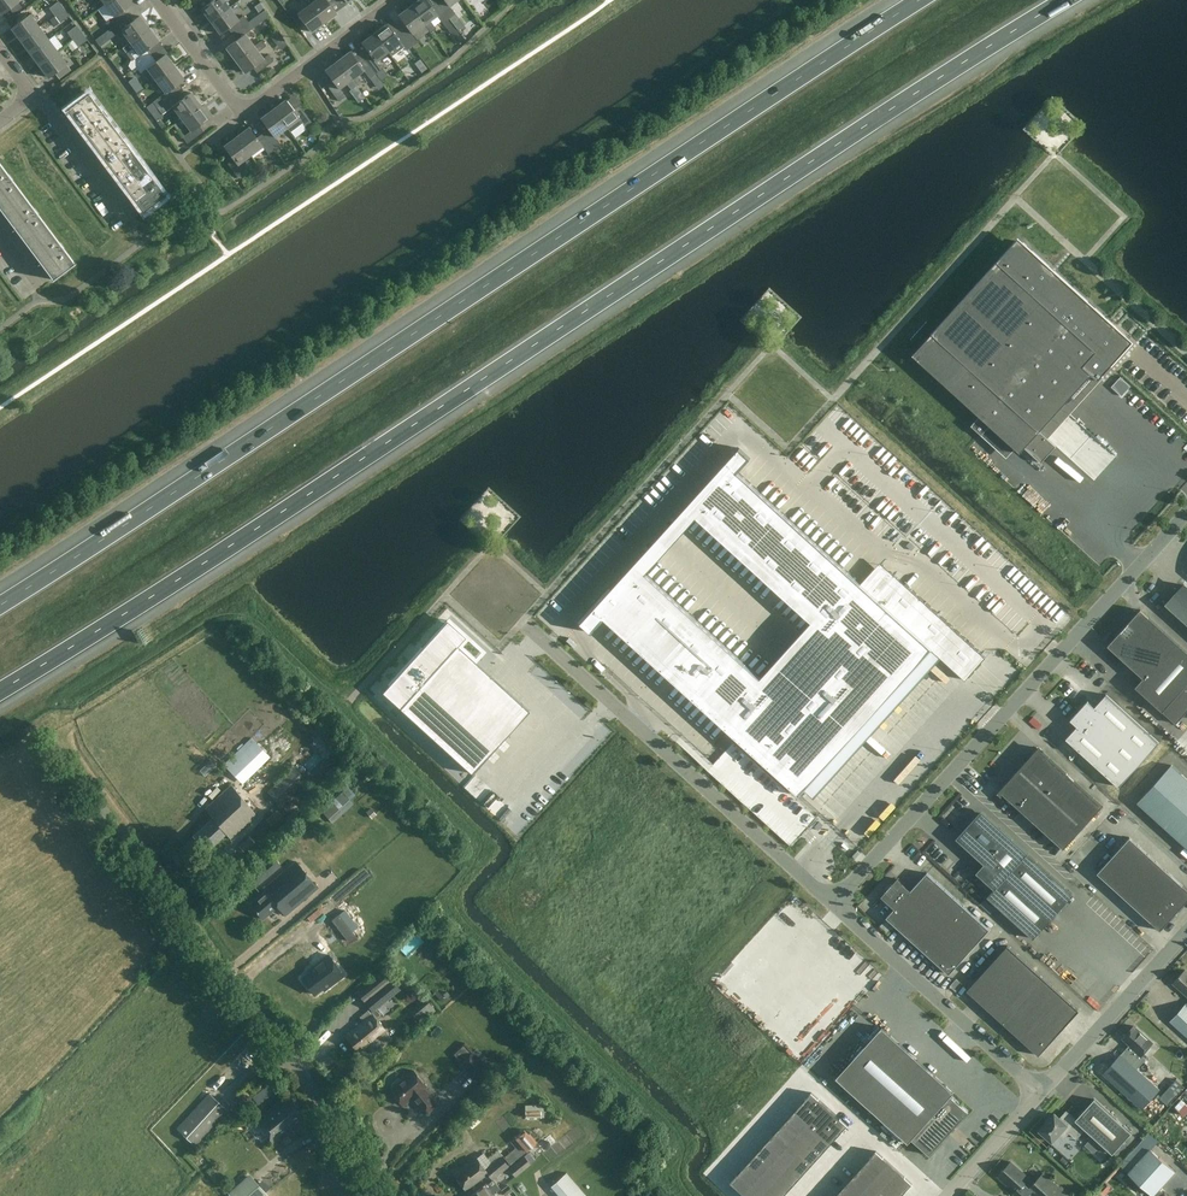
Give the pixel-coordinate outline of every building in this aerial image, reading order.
[(20,0),(0,0),(0,13),(1,14),(20,0)] [(131,0),(110,0),(105,4),(114,16),(106,22),(110,28),(127,16),(123,10),(133,2),(131,0)] [(212,1),(201,9),(211,21),(230,7),(225,0),(212,0),(212,1)] [(310,4),(324,22),(337,13),(329,3),(332,0),(315,0),(310,4)] [(437,2),(432,6),(427,0),(418,0),(411,6),(425,24),(431,32),(436,28),(430,20),(437,15),(443,23),(449,18),(437,2)] [(457,0),(440,0),(437,2),(449,18),(456,14),(450,6),(457,0)] [(49,8),(55,15),(64,8),(58,1),(49,8)] [(312,32),(324,22),(310,4),(298,13),(294,7),(287,12),(299,28),(305,23),(312,32)] [(413,33),(425,24),(411,6),(399,15),(406,25),(401,30),(413,46),(419,41),(413,33)] [(232,34),(249,22),(244,15),(239,19),(230,7),(211,21),(220,34),(228,28),(232,34)] [(64,8),(55,15),(60,22),(69,16),(64,8)] [(11,28),(21,41),(39,26),(30,14),(16,25),(11,28)] [(131,22),(127,16),(110,28),(106,31),(110,37),(114,34),(115,34),(121,30),(130,41),(130,42),(149,28),(140,15),(131,22)] [(249,22),(232,34),(237,40),(226,47),(236,60),(255,46),(254,45),(246,34),(254,28),(249,22)] [(407,50),(413,46),(401,30),(395,34),(387,23),(374,33),(388,52),(401,43),(407,50)] [(67,32),(73,39),(82,33),(76,25),(67,32)] [(49,39),(39,26),(21,41),(30,53),(49,39)] [(136,66),(152,54),(148,49),(159,41),(149,28),(130,42),(130,41),(122,47),(127,53),(134,47),(139,54),(131,60),(129,65),(132,69),(136,66)] [(82,33),(73,39),(78,47),(87,40),(82,33)] [(377,61),(388,52),(374,33),(362,42),(370,53),(364,57),(376,73),(380,79),(386,76),(381,70),(382,69),(377,61)] [(58,51),(49,39),(30,53),(39,65),(58,51)] [(264,58),(258,51),(266,45),(261,39),(254,45),(255,46),(236,60),(245,73),(253,67),(257,73),(274,61),(269,54),(264,58)] [(67,63),(58,51),(39,65),(48,77),(67,63)] [(369,78),(376,73),(364,57),(358,62),(350,51),(338,60),(356,85),(361,81),(357,75),(364,70),(369,78)] [(157,60),(152,54),(136,66),(141,73),(147,68),(156,80),(175,66),(165,53),(157,60)] [(351,89),(356,85),(338,60),(325,70),(333,80),(327,85),(339,101),(345,96),(339,88),(346,83),(351,89)] [(184,78),(175,66),(156,80),(152,83),(156,88),(160,85),(165,92),(153,101),(158,107),(178,92),(173,86),(184,78)] [(66,109),(92,143),(115,126),(89,92),(66,109)] [(177,122),(200,104),(191,92),(182,98),(178,92),(158,107),(162,114),(172,106),(178,113),(173,116),(177,121),(177,122)] [(273,109),(287,127),(299,118),(305,127),(311,122),(299,105),(293,110),(285,99),(273,109)] [(209,117),(200,104),(177,122),(177,121),(173,124),(177,129),(185,123),(190,130),(182,137),(187,143),(203,131),(199,125),(209,117)] [(275,137),(287,127),(273,109),(260,118),(268,129),(262,133),(274,149),(281,144),(275,137)] [(117,177),(140,160),(115,126),(92,143),(117,177)] [(268,154),(274,149),(262,133),(257,137),(249,127),(236,136),(250,155),(262,146),(268,154)] [(238,164),(250,155),(236,136),(224,145),(232,156),(226,161),(238,177),(244,172),(238,164)] [(117,177),(142,211),(143,212),(166,194),(140,160),(117,177)] [(1,211),(24,194),(0,162),(0,210),(1,211)] [(27,245),(50,228),(24,194),(1,211),(27,245)] [(27,245),(52,279),(75,262),(50,228),(27,245)] [(940,324),(911,356),(980,418),(972,428),(978,433),(982,437),(991,427),(1021,455),(1026,450),(1042,465),(1057,448),(1040,433),(1091,378),(1097,384),(1112,368),(1110,367),(1117,359),(1111,355),(1124,341),(1112,330),(1115,328),(1103,316),(1021,242),(944,328),(940,324)] [(761,678),(646,573),(664,554),(652,544),(581,623),(592,633),(605,619),(799,795),(931,649),(965,680),(986,657),(891,571),(886,577),(897,587),(890,595),(879,584),(871,593),(738,472),(751,458),(739,448),(668,527),(679,537),(697,517),(812,622),(761,678)] [(1184,585),(1167,604),(1186,622),(1186,588),(1184,585)] [(1162,712),(1186,684),(1186,652),(1140,610),(1108,646),(1143,678),(1135,687),(1139,690),(1162,712)] [(381,692),(472,774),(529,710),(457,646),(465,637),(447,620),(381,692)] [(1088,701),(1070,720),(1077,726),(1065,739),(1119,787),(1159,743),(1106,694),(1094,707),(1088,701)] [(252,737),(224,763),(240,781),(268,754),(252,737)] [(1040,748),(1020,770),(1083,828),(1102,806),(1041,751),(1042,750),(1040,748)] [(1186,847),(1186,779),(1171,765),(1137,802),(1186,847)] [(1063,849),(1083,828),(1020,770),(1000,793),(1001,794),(1002,793),(1063,849)] [(231,786),(206,808),(213,817),(193,834),(207,850),(226,833),(231,838),(257,814),(231,786)] [(342,791),(331,801),(339,809),(350,799),(342,791)] [(1033,939),(1073,895),(1068,890),(981,811),(956,838),(984,864),(976,873),(994,889),(987,897),(1033,939)] [(249,837),(239,846),(243,852),(254,842),(249,837)] [(1129,838),(1113,855),(1127,868),(1143,850),(1129,838)] [(1127,868),(1140,880),(1156,862),(1143,850),(1127,868)] [(272,855),(250,874),(258,884),(280,865),(276,860),(272,855)] [(1111,886),(1127,868),(1113,855),(1097,873),(1111,886)] [(285,870),(263,889),(265,891),(250,903),(263,919),(278,906),(285,915),(317,887),(295,861),(285,870)] [(1156,862),(1140,880),(1176,913),(1186,901),(1186,890),(1156,862)] [(956,875),(963,881),(970,874),(962,867),(956,875)] [(1140,880),(1127,868),(1111,886),(1124,898),(1140,880)] [(895,926),(922,950),(962,905),(927,873),(911,891),(897,879),(881,897),(894,909),(886,918),(895,926)] [(1160,930),(1176,913),(1140,880),(1124,898),(1160,930)] [(962,905),(922,950),(949,974),(989,929),(962,905)] [(345,910),(332,920),(348,941),(355,936),(352,931),(345,922),(350,918),(345,910)] [(1007,946),(967,991),(1038,1055),(1079,1011),(1007,946)] [(309,971),(301,978),(314,994),(322,988),(323,990),(343,975),(328,954),(308,970),(309,971)] [(370,1008),(373,1012),(376,1009),(400,989),(384,970),(357,992),(370,1008)] [(1185,970),(1173,983),(1186,996),(1186,972),(1185,970)] [(950,986),(956,991),(962,984),(956,979),(950,986)] [(353,996),(342,1006),(349,1014),(360,1005),(353,996)] [(420,1009),(426,1016),(434,1010),(428,1002),(420,1009)] [(1170,1021),(1186,1037),(1186,1002),(1170,1021)] [(381,1014),(376,1009),(373,1012),(370,1008),(368,1010),(372,1014),(364,1021),(346,1036),(360,1052),(367,1046),(373,1053),(392,1038),(386,1031),(376,1018),(381,1014)] [(1134,1026),(1122,1039),(1129,1045),(1121,1054),(1120,1054),(1103,1074),(1142,1109),(1155,1095),(1160,1090),(1137,1069),(1146,1059),(1142,1055),(1153,1043),(1134,1026)] [(929,1155),(968,1112),(950,1096),(954,1092),(882,1027),(836,1078),(908,1143),(911,1139),(929,1155)] [(458,1045),(463,1040),(456,1032),(451,1037),(458,1045)] [(478,1080),(490,1069),(473,1051),(461,1063),(478,1080)] [(391,1084),(391,1086),(392,1087),(389,1089),(403,1106),(411,1098),(425,1115),(437,1104),(424,1088),(426,1086),(412,1070),(400,1080),(399,1079),(398,1079),(391,1084)] [(210,1092),(177,1128),(195,1145),(228,1109),(210,1092)] [(811,1092),(730,1182),(746,1195),(783,1195),(848,1125),(811,1092)] [(1184,1094),(1176,1103),(1183,1110),(1186,1105),(1186,1097),(1184,1094)] [(279,1101),(256,1119),(274,1143),(307,1117),(290,1095),(280,1103),(279,1101)] [(1054,1114),(1039,1130),(1052,1142),(1059,1133),(1064,1138),(1069,1132),(1076,1139),(1085,1129),(1112,1154),(1132,1133),(1094,1099),(1075,1120),(1066,1111),(1060,1118),(1054,1114)] [(525,1104),(525,1118),(544,1117),(543,1107),(541,1104),(525,1104)] [(479,1106),(464,1119),(472,1128),(481,1120),(480,1119),(486,1114),(479,1106)] [(515,1138),(520,1144),(503,1158),(509,1165),(526,1151),(536,1143),(525,1130),(515,1138)] [(550,1133),(537,1144),(544,1152),(557,1142),(550,1133)] [(1164,1193),(1163,1195),(1158,1190),(1175,1172),(1150,1149),(1128,1173),(1153,1195),(1154,1195),(1168,1195),(1164,1193)] [(835,1195),(901,1195),(912,1183),(876,1151),(835,1195)] [(492,1179),(493,1179),(509,1167),(501,1156),(484,1169),(476,1158),(455,1174),(466,1189),(487,1172),(492,1179)] [(515,1177),(530,1164),(524,1156),(509,1169),(515,1177)] [(998,1176),(999,1178),(1000,1180),(1003,1182),(1004,1182),(1015,1192),(1013,1194),(1016,1195),(1029,1195),(1031,1194),(1033,1195),(1069,1195),(1043,1173),(1028,1190),(1022,1185),(1029,1178),(1011,1162),(998,1176)] [(550,1186),(559,1195),(583,1195),(586,1194),(567,1172),(550,1186)] [(266,1192),(253,1177),(232,1195),(262,1195),(266,1192)] [(493,1179),(492,1179),(487,1183),(470,1195),(490,1195),(494,1193),(500,1188),(493,1179)] [(1095,1191),(1100,1195),(1104,1195),(1111,1188),(1105,1181),(1095,1191)] [(508,1184),(501,1189),(505,1195),(513,1190),(508,1184)]
